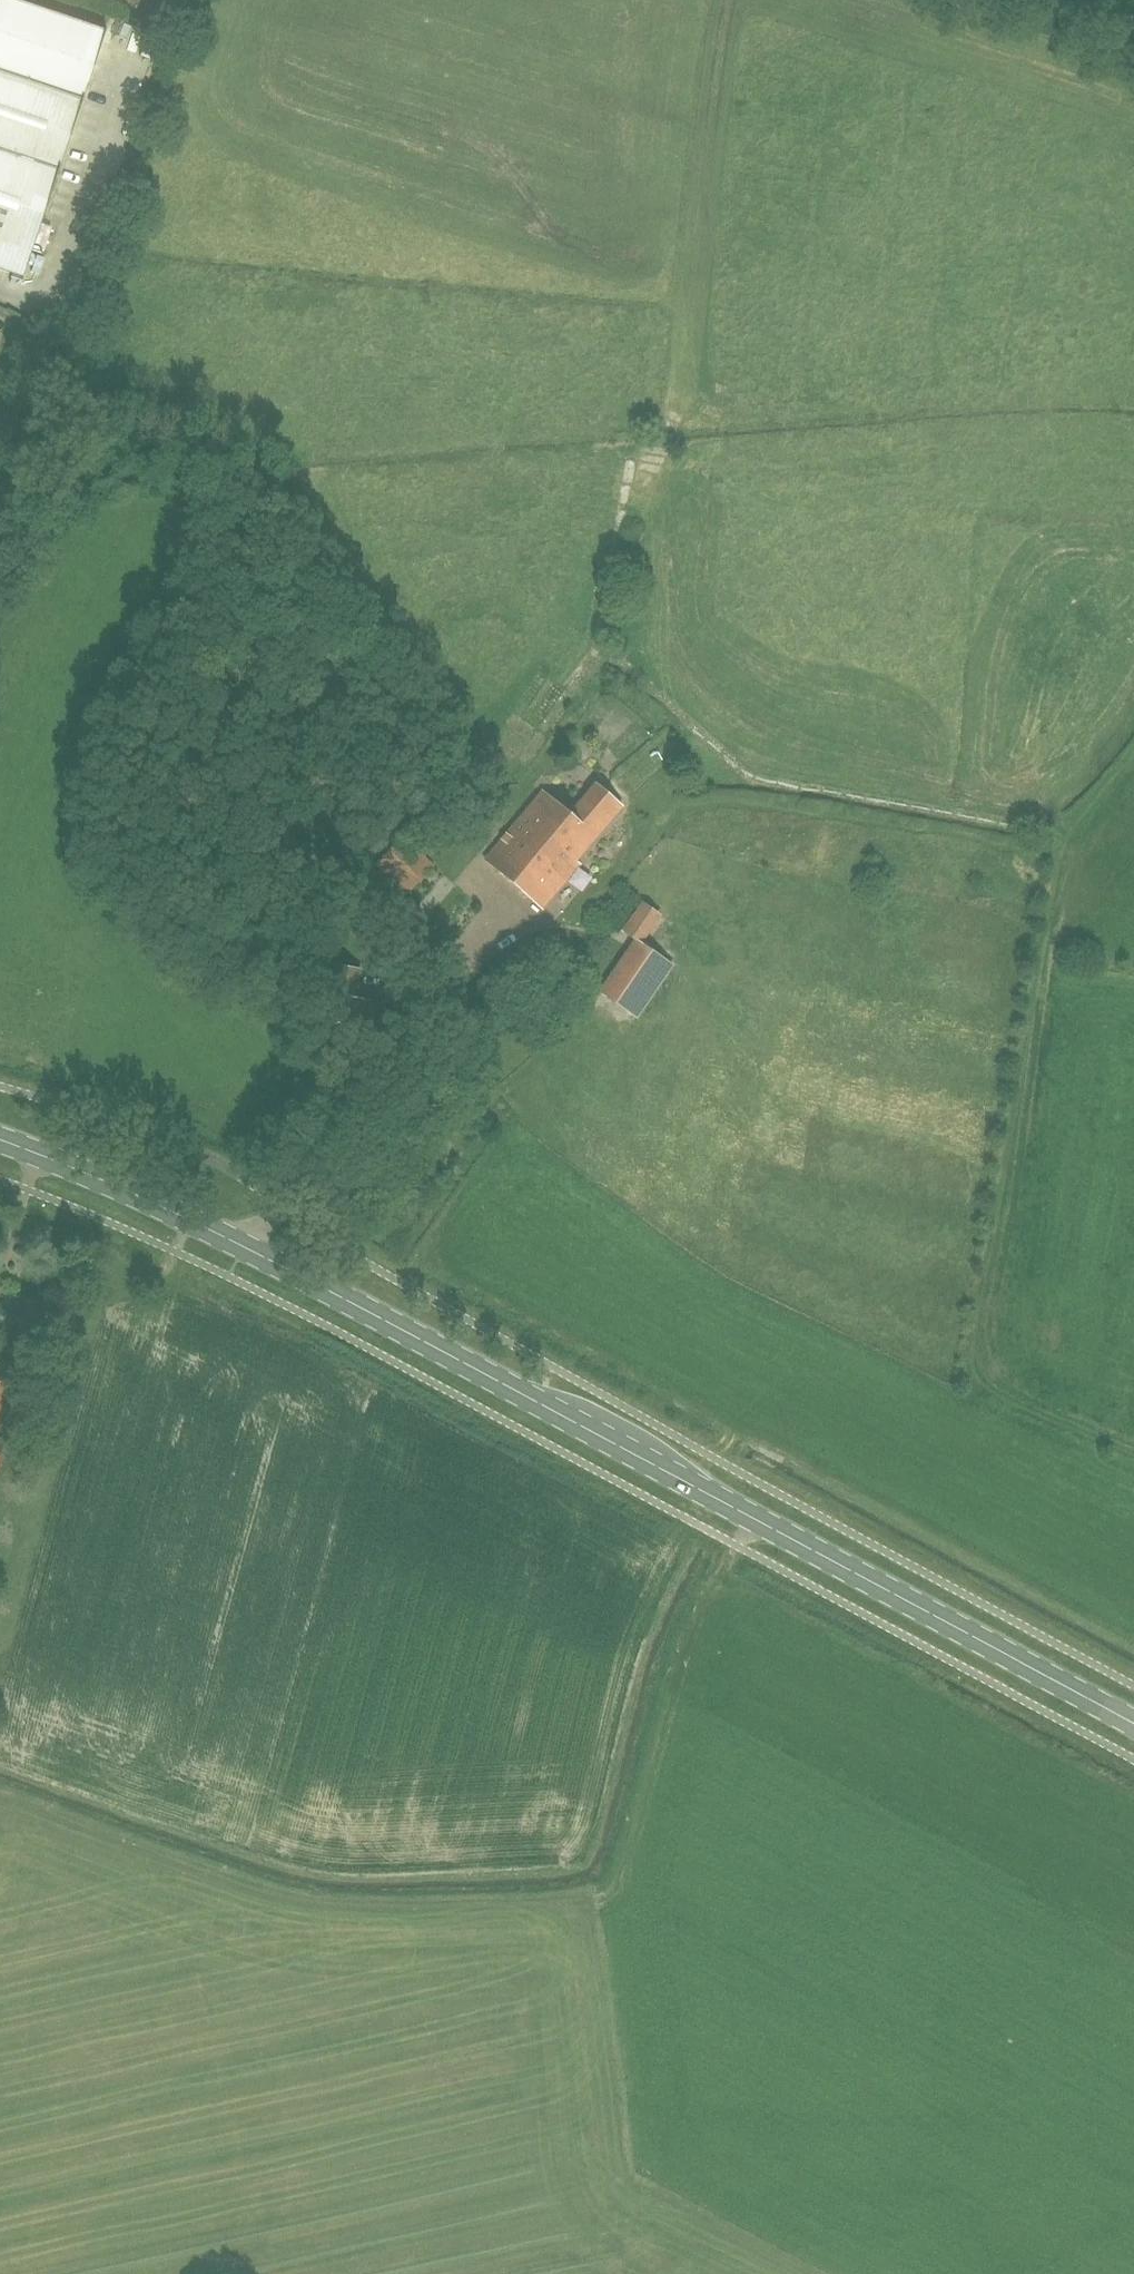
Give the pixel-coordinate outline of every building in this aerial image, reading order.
[(100,49),(106,30),(19,0),(0,0),(0,270),(23,278),(100,49)] [(542,908),(579,864),(575,860),(595,837),(621,807),(595,784),(569,814),(543,792),(485,861),(542,908)] [(432,867),(403,838),(376,866),(406,894),(432,867)] [(624,933),(632,938),(596,990),(633,1015),(668,964),(638,943),(658,914),(643,904),(624,933)] [(346,923),(359,929),(362,923),(350,916),(346,923)] [(355,1001),(360,971),(333,967),(330,984),(316,982),(311,1018),(324,1020),(322,1037),(339,1039),(338,1042),(350,1044),(353,1026),(377,1030),(381,1005),(355,1001)]
